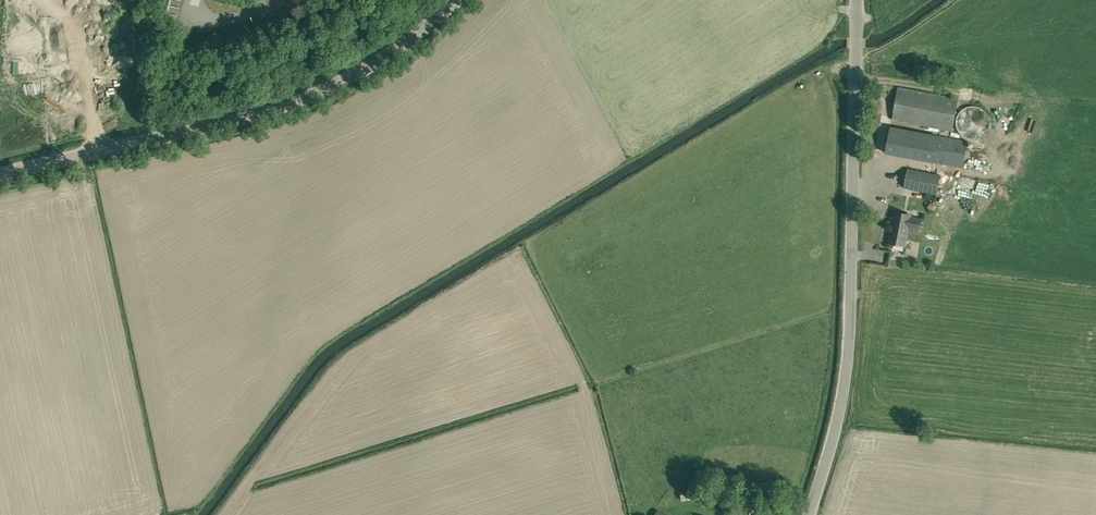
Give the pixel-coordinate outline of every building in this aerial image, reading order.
[(891,121),(952,132),(958,99),(898,87),(891,121)] [(985,134),(988,130),(989,127),(989,124),(989,121),(989,118),(987,114),(984,111),(980,108),(976,107),(972,106),(969,107),(967,107),(963,109),(960,112),(957,116),(956,119),(956,123),(956,127),(958,130),(960,134),(964,137),(968,139),(972,140),(976,139),(980,138),(983,136),(985,134)] [(885,154),(963,168),(968,141),(891,126),(885,154)] [(904,188),(936,195),(940,175),(908,169),(904,188)] [(895,212),(889,243),(905,246),(908,229),(919,231),(922,220),(910,217),(911,215),(895,212)] [(693,490),(679,491),(680,498),(694,497),(693,490)]
